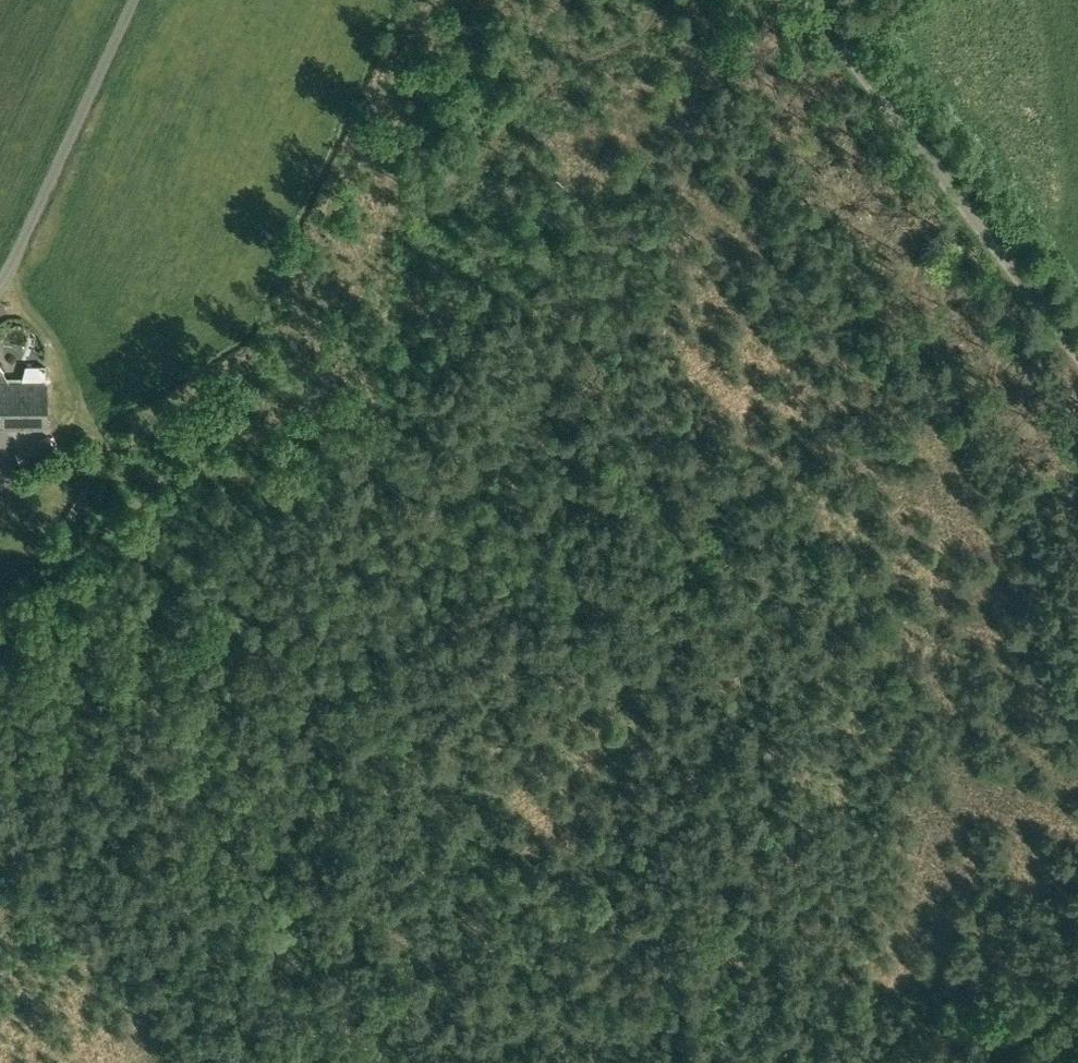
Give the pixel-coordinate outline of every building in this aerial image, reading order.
[(43,425),(42,381),(42,366),(26,366),(22,377),(9,378),(0,362),(0,426),(43,425)]
